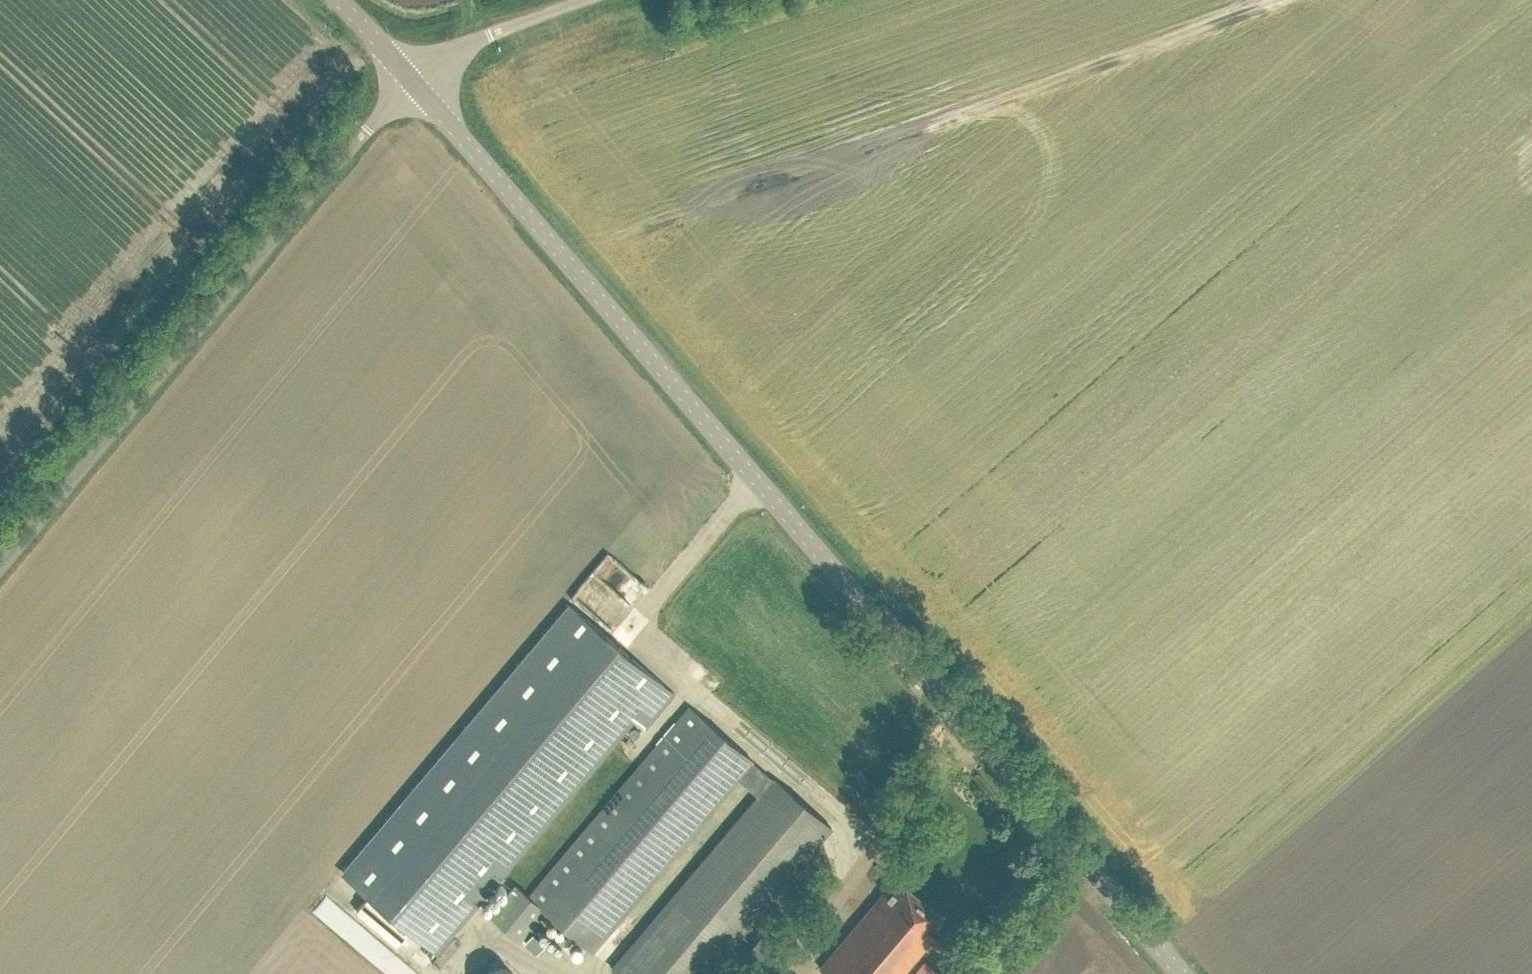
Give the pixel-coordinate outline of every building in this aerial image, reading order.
[(339,870),(435,952),(663,683),(568,601),(339,870)] [(593,950),(740,777),(759,793),(611,966),(621,973),(708,973),(833,827),(694,708),(532,899),(513,882),(487,913),(519,940),(545,910),(593,950)] [(898,880),(893,887),(889,883),(819,965),(829,973),(902,973),(930,940),(938,947),(949,934),(936,923),(942,917),(898,880)] [(312,920),(377,973),(409,973),(325,904),(312,920)] [(354,922),(416,973),(422,973),(432,963),(406,942),(400,949),(360,916),(354,922)] [(925,958),(912,973),(945,973),(925,958)] [(488,967),(483,973),(482,973),(515,973),(511,969),(504,965),(496,965),(488,967)]
